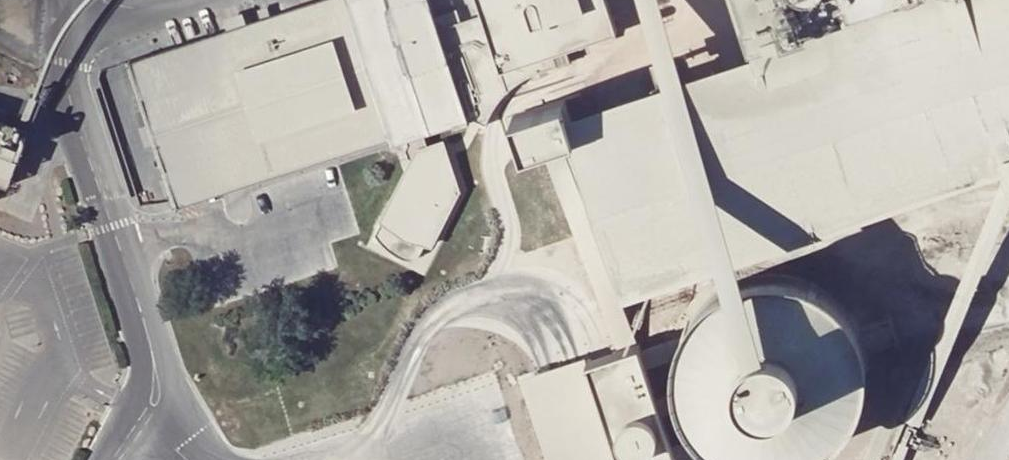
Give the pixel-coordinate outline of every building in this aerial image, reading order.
[(348,0),(328,0),(133,63),(176,204),(339,153),(392,137),(348,0)] [(392,137),(394,143),(468,119),(430,0),(348,0),(392,137)] [(500,70),(613,34),(602,0),(476,0),(500,70)] [(849,23),(810,35),(752,54),(733,60),(729,52),(721,49),(712,51),(707,59),(709,68),(505,134),(517,172),(554,159),(569,153),(618,298),(723,264),(742,258),(1005,173),(999,158),(1008,155),(1008,0),(842,0),(849,23)] [(810,35),(799,0),(735,0),(752,54),(810,35)] [(808,15),(817,14),(824,9),(829,1),(830,0),(787,0),(789,5),(797,13),(808,15)] [(480,16),(447,19),(449,37),(481,35),(480,16)] [(445,144),(414,153),(377,225),(430,252),(460,194),(445,144)] [(999,158),(1005,173),(1008,186),(1008,155),(999,158)] [(723,264),(732,291),(718,300),(702,312),(687,333),(677,357),(675,385),(681,411),(694,434),(712,454),(723,459),(818,459),(839,445),(854,423),(863,399),(866,372),(861,346),(847,321),(830,304),(806,290),(787,284),(762,283),(750,285),(742,258),(723,264)] [(587,367),(618,459),(677,459),(640,350),(621,356),(587,367)] [(587,367),(585,360),(529,379),(556,459),(618,459),(587,367)]
